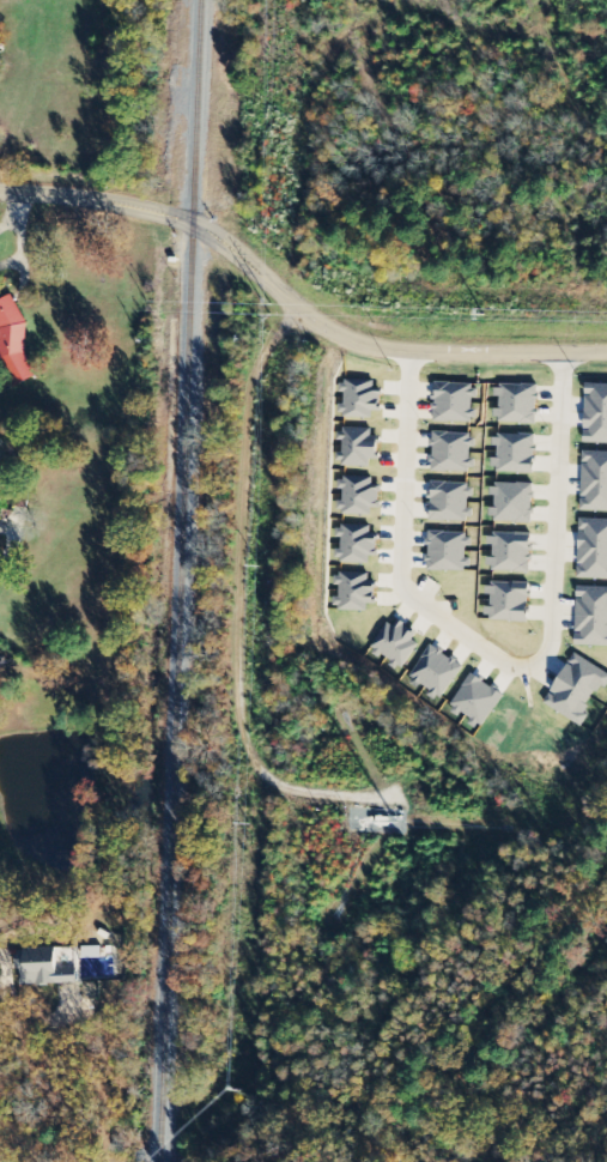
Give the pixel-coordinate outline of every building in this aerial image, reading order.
[(538,425),(539,385),(498,384),(497,424),(538,425)] [(587,385),(585,443),(606,444),(606,385),(587,385)] [(536,434),(496,433),(495,474),(536,474),(536,434)] [(584,452),(583,464),(583,498),(582,498),(582,511),(606,512),(606,452),(584,452)] [(534,524),(535,485),(494,483),(493,523),(534,524)] [(580,519),(579,579),(606,580),(606,520),(580,519)] [(532,574),(533,534),(493,533),(491,573),(532,574)] [(491,621),(529,621),(529,583),(489,582),(488,594),(492,594),(491,621)] [(579,587),(577,633),(578,633),(577,645),(606,647),(606,588),(579,587)] [(579,726),(606,682),(606,674),(575,654),(544,704),(579,726)] [(83,959),(102,960),(102,948),(83,947),(83,959)] [(79,985),(78,965),(58,966),(57,949),(23,951),(23,961),(20,962),(21,986),(79,985)]
